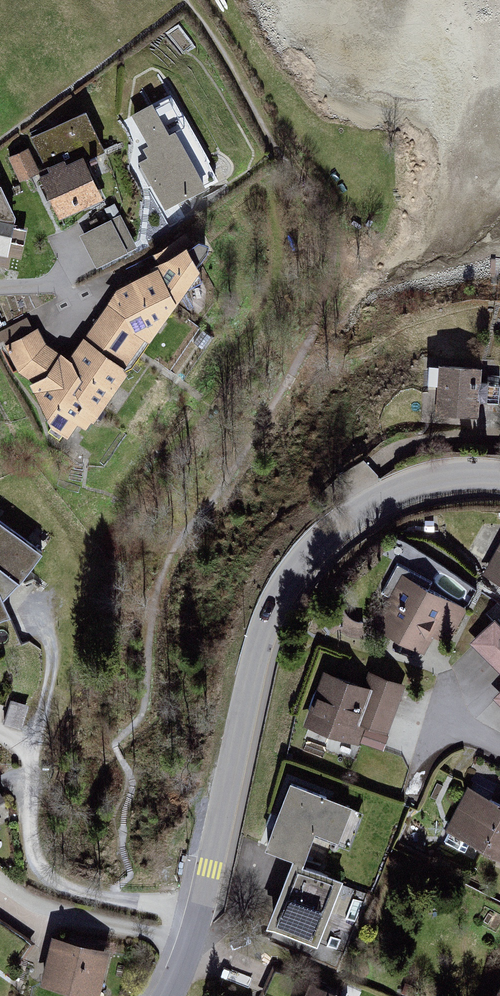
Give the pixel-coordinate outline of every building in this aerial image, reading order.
[(177,133),(171,136),(153,107),(136,117),(153,147),(146,151),(151,160),(141,166),(169,214),(210,190),(182,142),(177,133)] [(48,178),(42,181),(63,222),(107,200),(88,162),(108,153),(89,116),(32,144),(48,178)] [(30,149),(10,158),(23,186),(43,177),(30,149)] [(8,274),(11,261),(25,265),(32,232),(18,228),(19,220),(4,189),(0,189),(0,272),(8,274)] [(123,219),(84,239),(100,272),(140,252),(123,219)] [(160,266),(156,276),(170,302),(205,252),(199,239),(193,244),(185,233),(163,248),(154,253),(160,266)] [(152,328),(170,302),(156,276),(144,282),(140,288),(138,286),(130,290),(122,285),(116,288),(119,294),(99,321),(142,351),(156,331),(152,328)] [(130,367),(142,351),(99,321),(69,363),(87,397),(82,405),(92,413),(121,372),(130,367)] [(67,428),(82,405),(87,397),(69,363),(43,345),(35,331),(6,345),(18,369),(37,382),(36,383),(55,420),(67,428)] [(486,373),(443,371),(441,416),(484,419),(486,373)] [(3,604),(20,586),(42,556),(0,524),(0,571),(1,572),(0,572),(0,624),(10,620),(3,604)] [(485,581),(499,589),(499,551),(485,581)] [(436,586),(401,568),(384,600),(392,604),(377,633),(424,657),(435,635),(452,644),(468,613),(431,594),(436,586)] [(499,619),(469,647),(499,681),(499,619)] [(374,695),(327,678),(309,728),(362,748),(369,730),(391,738),(408,690),(380,680),(374,695)] [(359,812),(292,787),(267,852),(293,862),(267,930),(322,951),(346,888),(305,872),(318,839),(344,849),(359,812)] [(469,792),(447,835),(499,860),(499,807),(469,792)] [(59,940),(44,989),(68,995),(100,995),(112,956),(59,940)] [(310,985),(274,970),(264,995),(265,995),(336,995),(323,991),(327,984),(313,978),(310,985)]
